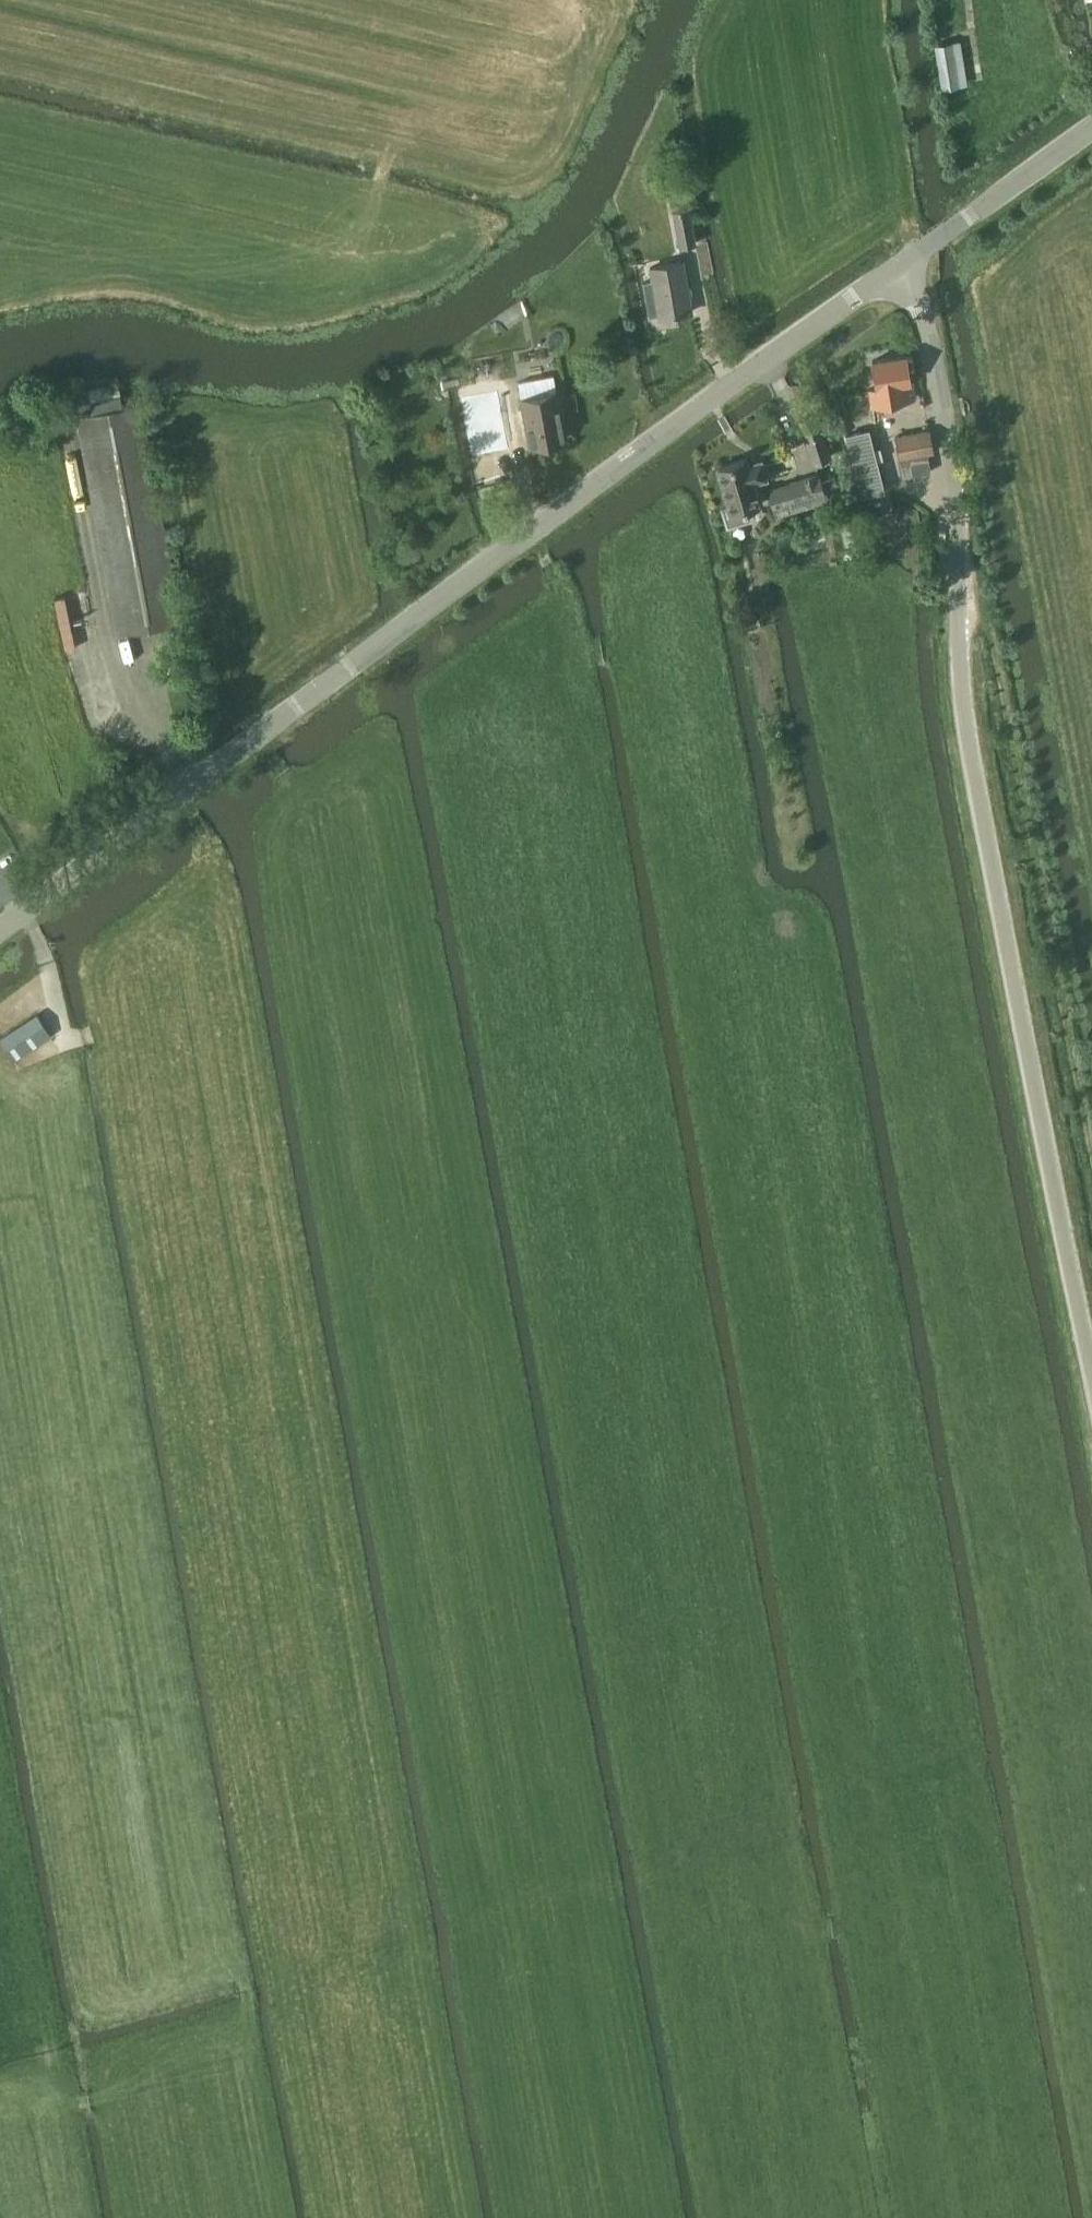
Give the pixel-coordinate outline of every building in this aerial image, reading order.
[(936,41),(941,86),(963,84),(959,39),(936,41)] [(672,211),(678,247),(696,244),(689,208),(672,211)] [(648,316),(657,314),(658,318),(691,312),(682,262),(649,268),(651,281),(642,282),(648,316)] [(912,381),(911,381),(907,356),(871,361),(875,388),(869,388),(872,406),(914,399),(912,381)] [(557,389),(521,396),(530,445),(566,438),(557,389)] [(123,407),(120,395),(89,401),(91,413),(75,416),(116,636),(183,624),(142,403),(123,407)] [(474,446),(507,440),(499,396),(466,402),(474,446)] [(811,464),(831,457),(818,414),(796,421),(811,464)] [(868,429),(847,434),(862,496),(884,490),(875,459),(882,457),(879,447),(873,449),(868,429)] [(930,430),(927,431),(894,437),(898,461),(934,454),(930,430)] [(746,458),(717,467),(729,505),(722,507),(727,524),(750,518),(747,508),(760,504),(753,481),(767,477),(762,460),(748,464),(746,458)] [(929,461),(910,464),(912,476),(930,472),(929,461)] [(818,474),(769,488),(777,514),(826,499),(825,495),(839,491),(834,473),(819,478),(818,474)] [(824,536),(822,526),(807,530),(809,540),(824,536)] [(0,1038),(0,1039),(13,1058),(51,1032),(38,1013),(0,1038)]
